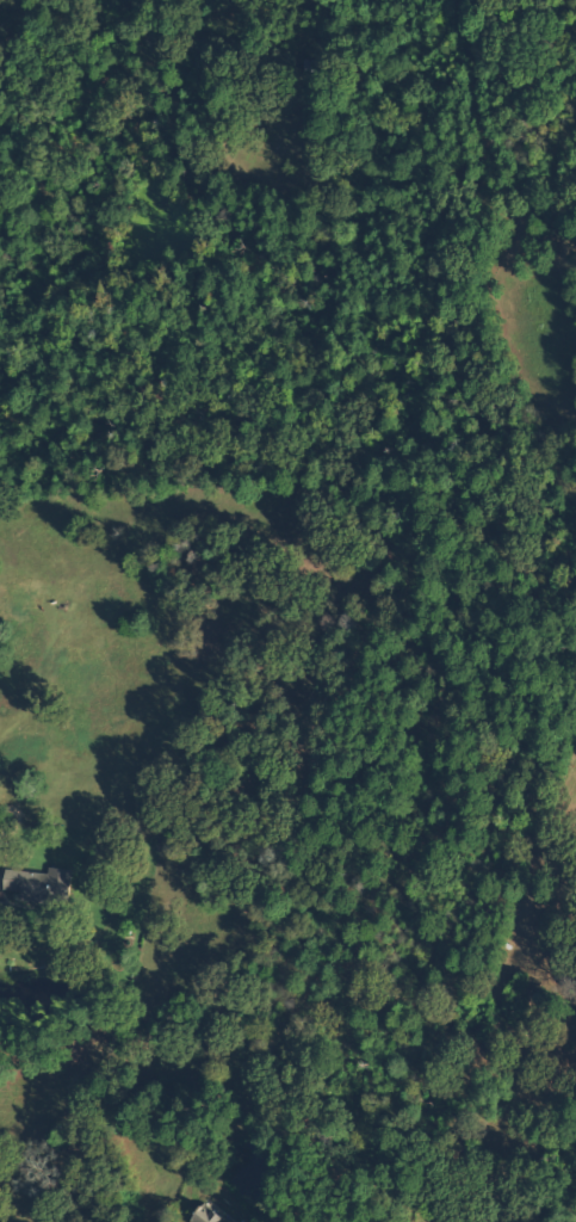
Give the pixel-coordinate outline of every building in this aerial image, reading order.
[(7,869),(5,890),(25,892),(24,898),(74,903),(77,870),(52,867),(52,874),(7,869)] [(208,1205),(197,1221),(234,1221),(208,1205)]
